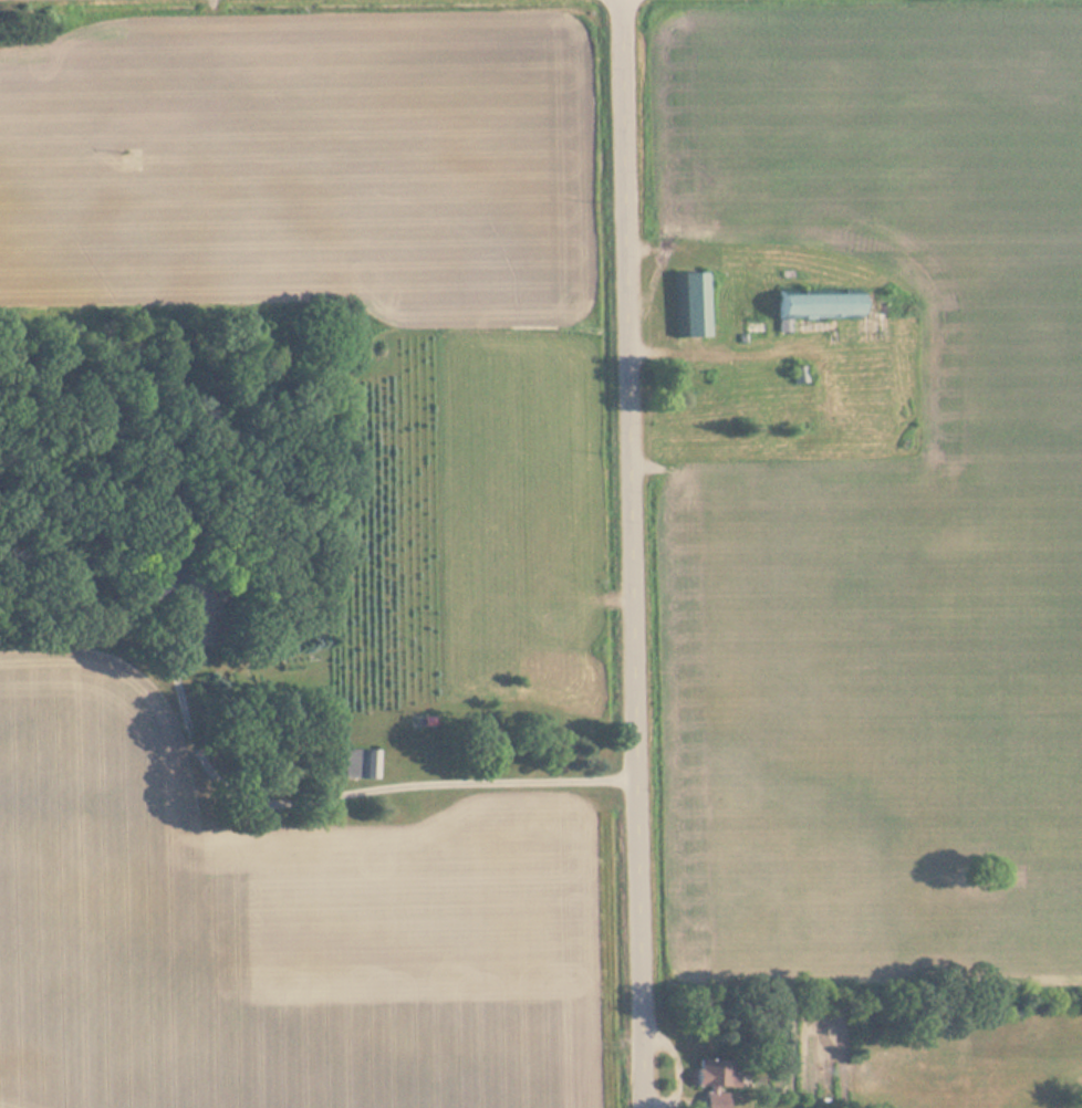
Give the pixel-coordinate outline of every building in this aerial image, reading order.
[(710,337),(708,272),(675,273),(677,338),(710,337)] [(841,366),(863,366),(862,293),(781,294),(781,319),(840,318),(841,366)] [(869,328),(885,332),(891,304),(876,300),(869,328)] [(346,779),(379,779),(379,750),(346,750),(346,779)] [(699,1059),(697,1086),(741,1088),(741,1059),(699,1059)]
